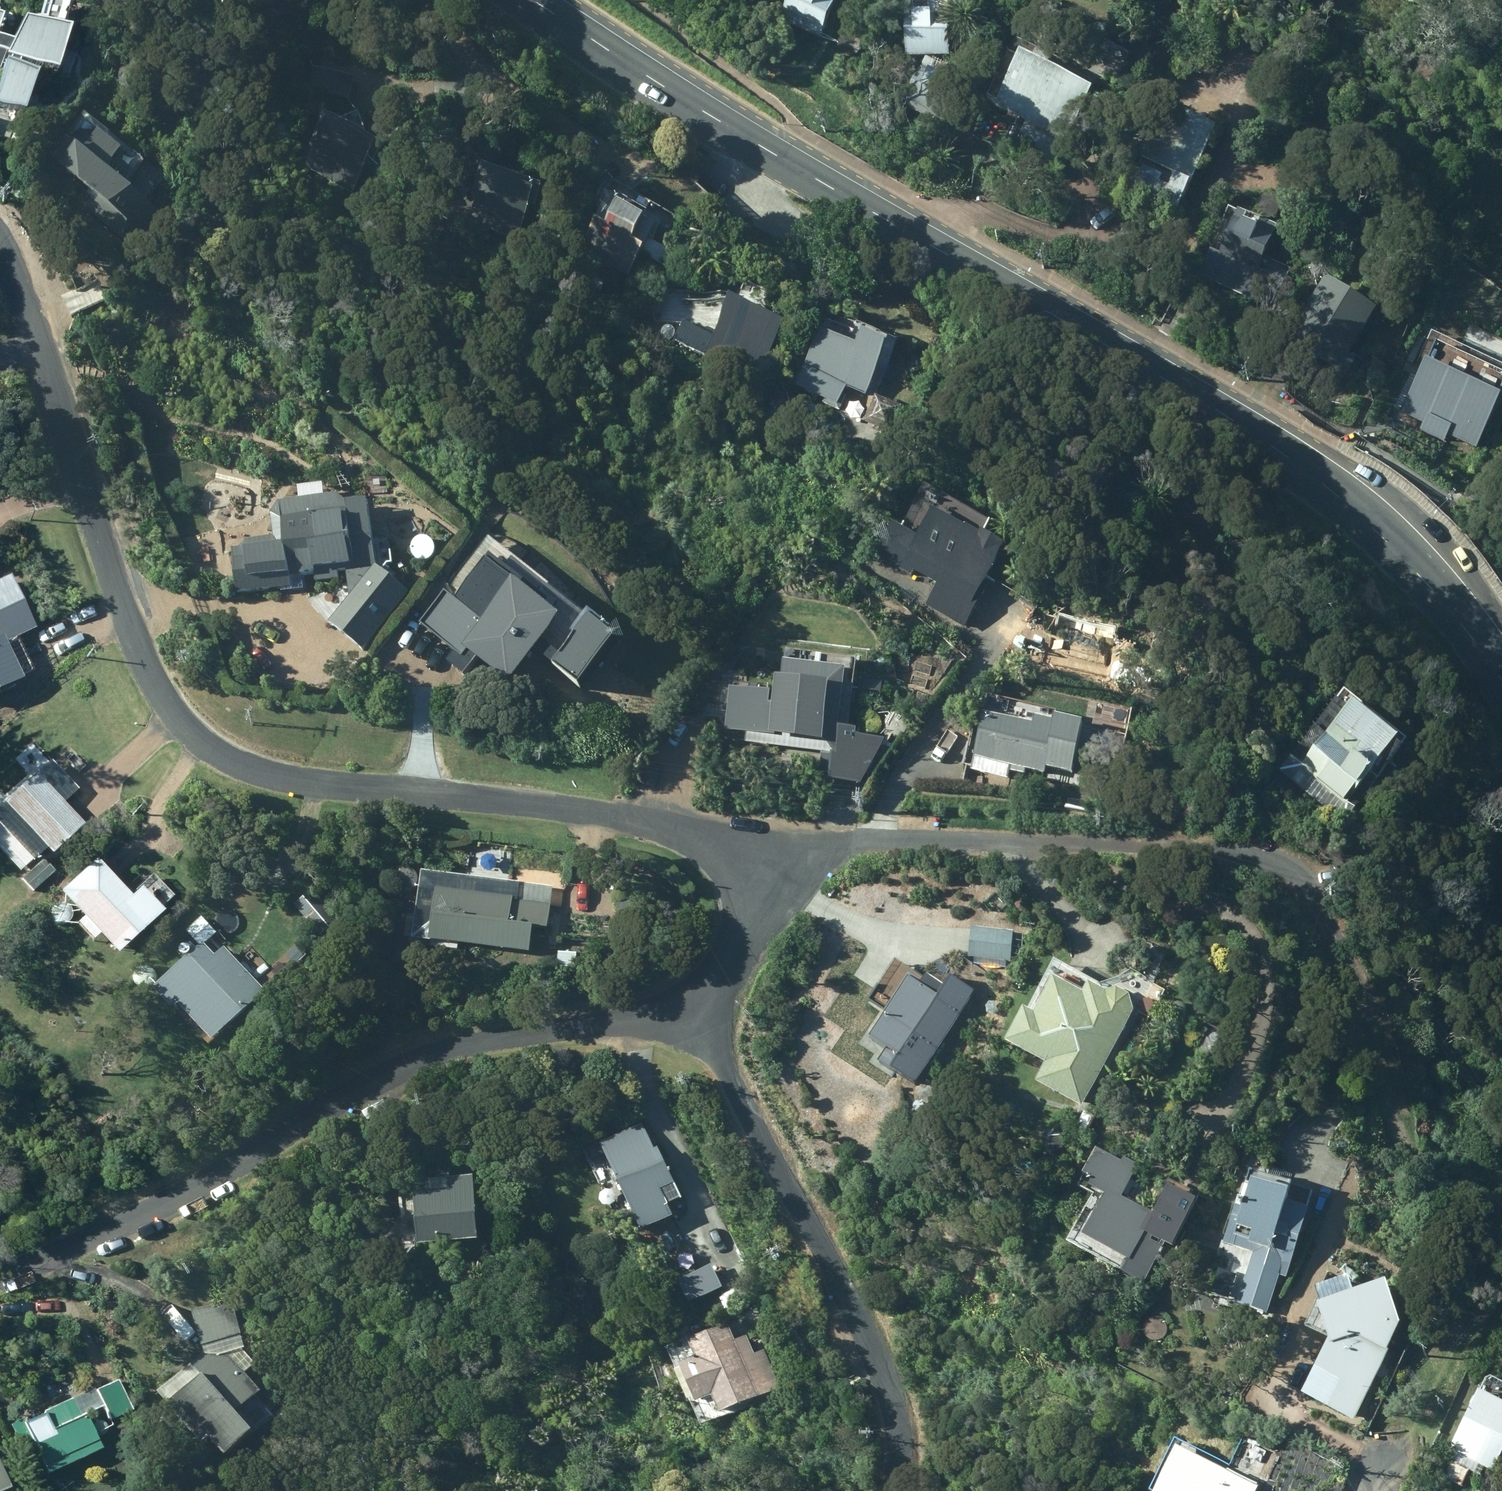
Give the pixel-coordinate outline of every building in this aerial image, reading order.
[(780,11),(820,29),(833,0),(785,0),(780,11)] [(903,0),(904,54),(948,53),(946,0),(912,0),(903,0)] [(5,64),(52,80),(63,44),(59,43),(65,18),(43,14),(39,33),(22,30),(5,64)] [(1131,53),(1098,36),(1085,63),(1118,80),(1131,53)] [(1091,83),(1019,48),(992,103),(1025,120),(1008,155),(1047,174),(1091,83)] [(964,75),(925,55),(912,80),(951,100),(964,75)] [(21,119),(32,81),(3,72),(0,82),(0,114),(21,119)] [(1172,214),(1216,122),(1162,97),(1118,188),(1172,214)] [(301,161),(351,191),(383,137),(333,107),(301,161)] [(155,191),(143,183),(117,162),(131,144),(107,126),(93,145),(86,139),(84,142),(70,131),(52,154),(66,164),(68,161),(106,190),(92,209),(125,234),(122,238),(140,251),(171,209),(152,195),(155,191)] [(474,219),(522,237),(536,201),(542,203),(550,182),(489,158),(482,179),(488,181),(474,219)] [(585,247),(630,275),(643,254),(660,264),(671,246),(665,242),(681,215),(621,179),(616,187),(610,182),(593,208),(605,215),(585,247)] [(1224,319),(1255,335),(1283,279),(1256,266),(1278,223),(1238,203),(1202,276),(1237,294),(1224,319)] [(1343,351),(1372,304),(1337,282),(1325,301),(1319,298),(1295,337),(1344,368),(1351,356),(1343,351)] [(783,317),(727,292),(711,330),(680,317),(670,339),(738,370),(741,362),(759,371),(783,317)] [(817,327),(794,384),(838,401),(845,384),(864,392),(886,337),(861,327),(855,342),(817,327)] [(1424,362),(1399,415),(1422,426),(1419,433),(1446,446),(1449,439),(1477,452),(1501,400),(1424,362)] [(873,391),(862,419),(891,430),(902,402),(873,391)] [(295,572),(305,571),(320,569),(320,564),(347,560),(352,595),(332,621),(367,647),(412,588),(383,566),(374,497),(355,500),(345,492),(285,500),(277,511),(280,533),(252,537),(245,546),(236,547),(243,591),(297,584),(295,572)] [(932,506),(915,533),(892,520),(872,553),(908,574),(911,567),(937,582),(924,603),(963,626),(986,587),(979,583),(1004,541),(980,527),(977,531),(963,523),(962,524),(932,506)] [(558,613),(484,555),(453,597),(443,589),(418,621),(452,648),(444,658),(462,672),(475,656),(506,680),(532,647),(575,681),(613,633),(587,613),(557,651),(540,637),(558,613)] [(12,573),(0,578),(0,689),(25,677),(9,644),(20,639),(18,636),(37,627),(12,573)] [(730,690),(726,736),(823,745),(831,668),(799,665),(798,680),(777,678),(776,694),(730,690)] [(881,680),(857,678),(856,702),(879,703),(881,680)] [(1352,710),(1311,761),(1327,774),(1316,788),(1344,810),(1356,796),(1359,799),(1389,763),(1386,761),(1398,747),(1352,710)] [(1032,722),(981,711),(972,754),(1043,770),(1045,765),(1069,770),(1082,717),(1052,711),(1051,717),(1034,713),(1032,722)] [(827,778),(853,780),(856,725),(830,724),(827,778)] [(8,803),(53,852),(85,823),(39,774),(8,803)] [(61,891),(85,915),(78,922),(95,939),(101,933),(119,953),(166,910),(143,886),(133,894),(97,856),(61,891)] [(44,858),(24,878),(35,889),(55,870),(44,858)] [(416,936),(536,951),(539,924),(552,926),(557,886),(424,870),(416,936)] [(270,991),(224,944),(217,952),(207,942),(219,931),(203,915),(188,930),(202,945),(157,987),(177,1006),(182,1001),(220,1040),(270,991)] [(1025,931),(968,925),(965,955),(1022,961),(1025,931)] [(924,1075),(971,1003),(925,973),(921,980),(907,972),(864,1037),(893,1056),(886,1067),(914,1085),(921,1074),(924,1075)] [(1081,1106),(1132,1010),(1127,994),(1114,987),(1105,991),(1086,981),(1080,991),(1050,976),(1032,1011),(1021,1005),(1003,1040),(1044,1061),(1033,1081),(1081,1106)] [(616,1167),(642,1217),(674,1201),(667,1188),(679,1182),(660,1145),(616,1167)] [(1103,1150),(1087,1184),(1103,1191),(1082,1235),(1128,1257),(1121,1272),(1145,1283),(1169,1234),(1177,1238),(1195,1201),(1167,1187),(1154,1213),(1121,1196),(1138,1163),(1122,1156),(1120,1159),(1103,1150)] [(484,1212),(481,1212),(477,1174),(416,1179),(420,1218),(423,1218),(426,1244),(487,1238),(484,1212)] [(1235,1217),(1226,1248),(1256,1257),(1235,1307),(1266,1318),(1282,1277),(1290,1281),(1309,1211),(1287,1204),(1292,1187),(1252,1175),(1239,1219),(1235,1217)] [(1334,1378),(1321,1403),(1353,1419),(1400,1325),(1384,1280),(1319,1302),(1329,1332),(1312,1368),(1334,1378)] [(164,1391),(209,1443),(218,1435),(234,1454),(262,1430),(246,1410),(267,1391),(249,1370),(257,1363),(245,1349),(247,1348),(233,1298),(196,1309),(208,1352),(164,1391)] [(738,1339),(731,1321),(673,1347),(696,1399),(702,1396),(705,1403),(720,1396),(727,1413),(764,1397),(752,1368),(761,1364),(749,1335),(738,1339)] [(50,1473),(102,1449),(87,1413),(104,1406),(111,1420),(132,1410),(119,1379),(96,1390),(95,1387),(46,1410),(47,1412),(25,1423),(23,1419),(12,1424),(22,1445),(35,1440),(50,1473)] [(1478,1389),(1448,1448),(1455,1451),(1442,1476),(1460,1485),(1469,1469),(1479,1474),(1484,1466),(1491,1470),(1500,1453),(1501,1454),(1501,1401),(1478,1389)] [(1242,1456),(1246,1453),(1248,1449),(1246,1445),(1241,1443),(1237,1445),(1235,1450),(1237,1453),(1242,1456)] [(1152,1490),(1255,1490),(1257,1486),(1175,1445),(1152,1490)] [(0,1460),(0,1490),(3,1490),(12,1487),(0,1460)]
